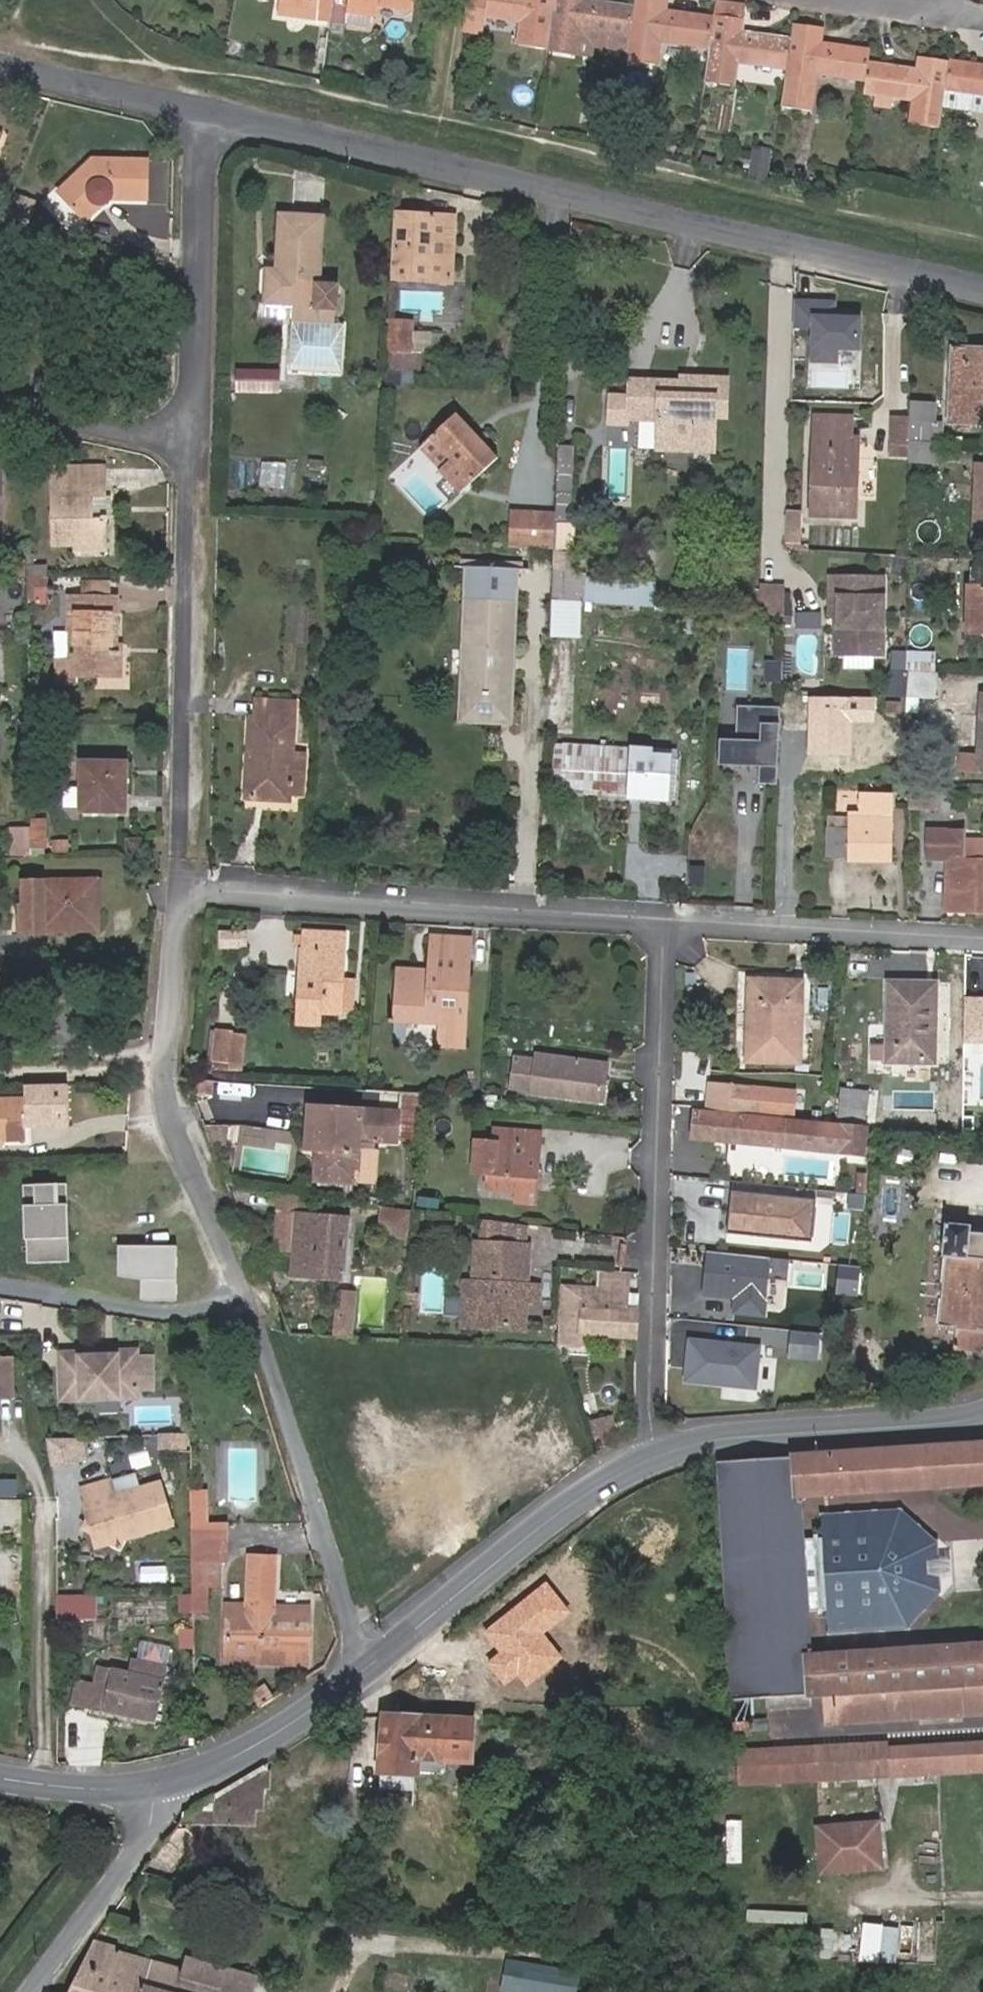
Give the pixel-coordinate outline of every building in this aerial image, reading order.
[(281,1),(317,7),(315,21),(331,24),(334,0),(281,0),(281,1)] [(349,12),(376,16),(378,3),(413,8),(414,0),(350,0),(349,12)] [(467,29),(485,32),(487,16),(521,20),(518,42),(549,46),(555,0),(471,0),(467,29)] [(549,46),(578,50),(582,29),(631,36),(635,4),(609,0),(555,0),(549,46)] [(716,14),(665,7),(666,0),(635,0),(635,4),(631,36),(628,58),(657,62),(661,40),(711,48),(716,14)] [(315,21),(317,7),(281,1),(279,15),(315,21)] [(741,18),(716,14),(711,48),(706,79),(734,84),(737,61),(788,68),(793,37),(740,28),(741,18)] [(795,26),(793,37),(788,68),(783,102),(811,107),(816,72),(867,80),(870,62),(872,48),(820,40),(822,29),(795,26)] [(920,69),(870,62),(867,80),(866,91),(913,98),(910,121),(942,126),(947,90),(951,61),(922,57),(920,69)] [(951,61),(947,90),(982,96),(982,65),(951,60),(951,61)] [(768,180),(771,147),(753,145),(749,178),(768,180)] [(96,159),(58,193),(82,220),(110,197),(145,197),(148,162),(96,159)] [(28,218),(31,209),(22,206),(19,215),(28,218)] [(435,214),(399,211),(395,276),(432,278),(435,214)] [(451,214),(435,214),(432,278),(448,279),(451,214)] [(339,303),(340,299),(335,289),(320,288),(324,221),(279,218),(276,275),(267,274),(266,306),(295,308),(319,310),(334,311),(339,303)] [(859,353),(861,316),(835,315),(835,306),(795,305),(794,331),(814,331),(813,365),(837,366),(838,353),(859,353)] [(295,308),(266,306),(265,323),(294,325),(295,308)] [(337,346),(338,329),(333,328),(334,311),(295,308),(294,325),(290,373),(335,376),(337,346)] [(413,324),(387,322),(386,352),(411,354),(413,324)] [(348,329),(338,329),(337,346),(335,376),(345,377),(348,329)] [(953,350),(949,422),(982,424),(982,351),(953,350)] [(420,373),(422,355),(411,354),(386,352),(385,372),(420,373)] [(277,394),(277,374),(238,373),(238,393),(277,394)] [(727,378),(684,377),(683,382),(631,379),(631,397),(630,418),(659,420),(658,448),(714,450),(715,415),(726,416),(727,378)] [(630,418),(631,397),(610,396),(609,424),(630,424),(630,418)] [(936,404),(910,402),(910,419),(909,442),(936,443),(942,444),(944,421),(936,421),(936,404)] [(474,435),(476,433),(459,414),(432,438),(452,460),(439,471),(461,494),(499,459),(482,440),(481,442),(474,435)] [(851,420),(815,418),(811,517),(854,518),(856,440),(850,439),(851,420)] [(909,442),(910,419),(891,418),(890,443),(896,444),(896,455),(909,457),(909,442)] [(482,440),(476,433),(474,435),(481,442),(482,440)] [(452,460),(432,438),(421,448),(439,471),(452,460)] [(936,443),(909,442),(909,457),(909,462),(935,463),(936,443)] [(570,554),(575,452),(560,451),(557,514),(555,549),(555,553),(570,554)] [(977,467),(974,537),(982,538),(982,467),(977,467)] [(82,483),(81,469),(49,469),(51,545),(71,545),(106,544),(105,518),(94,518),(93,500),(105,500),(105,483),(82,483)] [(105,469),(81,469),(82,483),(105,483),(105,469)] [(105,518),(105,500),(93,500),(94,518),(105,518)] [(803,512),(787,511),(786,549),(801,550),(803,512)] [(512,513),(511,548),(538,548),(555,549),(557,514),(540,514),(512,513)] [(106,544),(71,545),(72,553),(106,552),(106,544)] [(13,559),(13,578),(25,578),(24,567),(24,559),(13,559)] [(24,567),(25,578),(47,578),(47,567),(24,567)] [(520,570),(514,570),(509,719),(466,716),(472,568),(465,568),(458,726),(515,729),(520,570)] [(509,719),(514,570),(472,568),(466,716),(509,719)] [(580,599),(582,571),(554,569),(553,597),(574,599),(580,599)] [(972,571),(971,587),(967,587),(968,633),(982,634),(982,571),(972,571)] [(25,578),(25,588),(47,588),(47,578),(25,578)] [(82,582),(81,597),(109,598),(109,583),(82,582)] [(883,584),(831,582),(830,621),(836,621),(835,658),(881,660),(883,584)] [(784,585),(759,583),(758,613),(783,615),(784,589),(784,585)] [(792,590),(784,589),(783,615),(783,622),(790,623),(792,590)] [(69,596),(68,614),(75,615),(75,656),(68,656),(56,656),(55,682),(75,682),(75,675),(116,675),(116,644),(116,598),(109,598),(81,597),(69,596)] [(553,597),(552,628),(572,630),(574,599),(553,597)] [(797,617),(797,631),(820,631),(820,617),(797,617)] [(781,681),(781,661),(767,661),(766,680),(781,681)] [(934,664),(906,662),(906,671),(934,672),(934,664)] [(905,696),(906,671),(888,670),(887,695),(905,696)] [(934,672),(906,671),(905,696),(905,711),(916,712),(917,696),(933,697),(934,672)] [(981,696),(977,754),(960,754),(959,769),(982,770),(982,696),(981,696)] [(297,699),(261,697),(260,715),(253,714),(251,767),(258,767),(256,797),(276,799),(277,791),(293,792),(297,699)] [(777,782),(780,706),(737,704),(736,738),(720,738),(719,763),(759,764),(758,781),(777,782)] [(648,750),(585,746),(583,786),(634,789),(635,792),(664,794),(667,758),(648,756),(648,750)] [(126,763),(82,761),(81,811),(125,812),(126,763)] [(292,800),(293,792),(277,791),(276,799),(292,800)] [(849,831),(831,830),(831,853),(852,854),(851,858),(890,860),(892,793),(859,792),(858,815),(848,815),(849,819),(849,831)] [(831,818),(831,830),(849,831),(849,819),(831,818)] [(31,839),(32,857),(43,857),(42,820),(31,820),(31,832),(31,839)] [(31,832),(16,833),(16,858),(32,857),(31,839),(31,832)] [(962,858),(962,839),(962,836),(928,834),(927,856),(949,857),(962,858)] [(125,839),(125,855),(143,855),(142,839),(125,839)] [(962,839),(962,858),(949,857),(948,911),(982,913),(982,840),(962,839)] [(97,879),(24,882),(24,904),(19,904),(19,933),(41,933),(41,930),(98,929),(97,879)] [(337,1013),(339,981),(342,935),(306,933),(300,1022),(322,1024),(323,1013),(337,1013)] [(423,981),(424,972),(400,971),(397,1022),(442,1026),(440,1046),(464,1048),(472,941),(435,939),(432,973),(432,981),(423,981)] [(0,952),(0,976),(12,975),(12,952),(0,952)] [(432,973),(424,972),(423,981),(432,981),(432,973)] [(350,982),(339,981),(337,1013),(348,1014),(350,982)] [(801,982),(750,981),(749,1060),(798,1060),(801,982)] [(934,984),(890,983),(888,1060),(933,1061),(934,984)] [(229,1063),(233,1029),(217,1027),(212,1061),(229,1063)] [(247,1031),(233,1029),(229,1063),(242,1065),(247,1031)] [(538,1060),(516,1057),(513,1088),(602,1100),(606,1065),(539,1055),(538,1060)] [(198,1078),(196,1090),(225,1094),(226,1082),(198,1078)] [(707,1109),(751,1113),(752,1088),(709,1083),(707,1109)] [(0,1102),(0,1141),(22,1141),(22,1129),(66,1128),(65,1088),(21,1089),(22,1101),(0,1102)] [(838,1122),(865,1124),(869,1091),(841,1088),(838,1122)] [(314,1148),(318,1106),(311,1106),(308,1147),(314,1148)] [(402,1111),(318,1106),(314,1148),(320,1149),(318,1174),(358,1177),(361,1136),(400,1138),(402,1111)] [(721,1129),(719,1141),(862,1154),(864,1129),(696,1110),(694,1126),(721,1129)] [(693,1138),(719,1141),(721,1129),(694,1126),(693,1138)] [(270,1142),(271,1130),(245,1128),(244,1140),(270,1142)] [(481,1168),(488,1168),(486,1189),(516,1191),(515,1201),(535,1202),(540,1131),(510,1128),(509,1141),(499,1140),(490,1140),(483,1139),(478,1143),(476,1162),(481,1168)] [(856,1194),(865,1195),(866,1174),(856,1174),(856,1194)] [(61,1186),(26,1187),(28,1265),(70,1264),(69,1207),(61,1207),(61,1186)] [(300,1214),(301,1194),(277,1191),(276,1213),(300,1214)] [(816,1200),(733,1191),(728,1231),(812,1241),(816,1200)] [(411,1236),(412,1211),(381,1210),(380,1235),(411,1236)] [(300,1214),(276,1213),(274,1249),(292,1250),(291,1271),(346,1274),(349,1217),(300,1214)] [(526,1245),(527,1225),(482,1219),(481,1242),(526,1245)] [(946,1222),(944,1255),(946,1255),(939,1324),(956,1326),(954,1347),(982,1350),(982,1233),(971,1231),(971,1225),(946,1222)] [(467,1280),(466,1296),(478,1297),(477,1324),(522,1326),(523,1300),(524,1283),(526,1245),(481,1242),(479,1281),(467,1280)] [(122,1271),(143,1273),(146,1247),(124,1245),(122,1271)] [(766,1301),(771,1259),(707,1252),(703,1295),(766,1301)] [(624,1294),(626,1273),(599,1271),(597,1292),(624,1294)] [(542,1284),(524,1283),(523,1300),(541,1301),(542,1284)] [(581,1331),(636,1334),(636,1312),(623,1311),(624,1294),(597,1292),(561,1290),(558,1341),(580,1342),(581,1331)] [(353,1337),(355,1292),(336,1291),(334,1336),(353,1337)] [(478,1297),(466,1296),(465,1323),(477,1324),(478,1297)] [(787,1356),(818,1358),(820,1332),(789,1329),(787,1356)] [(755,1389),(759,1348),(690,1341),(685,1382),(755,1389)] [(137,1352),(59,1353),(60,1401),(137,1400),(137,1393),(154,1393),(153,1357),(137,1357),(137,1352)] [(0,1359),(0,1397),(11,1397),(11,1359),(0,1359)] [(616,1428),(612,1415),(590,1423),(594,1435),(616,1428)] [(160,1451),(190,1450),(189,1436),(159,1436),(160,1451)] [(90,1460),(87,1440),(46,1442),(50,1466),(90,1460)] [(718,1462),(735,1694),(804,1688),(805,1697),(821,1696),(824,1723),(982,1711),(982,1640),(814,1650),(811,1610),(807,1540),(804,1499),(982,1485),(982,1445),(718,1462)] [(0,1477),(0,1496),(17,1496),(17,1477),(0,1477)] [(162,1532),(161,1500),(157,1488),(113,1500),(109,1484),(81,1491),(86,1508),(82,1509),(86,1525),(82,1531),(118,1552),(124,1542),(162,1532)] [(208,1523),(208,1491),(193,1491),(193,1523),(208,1523)] [(910,1628),(943,1591),(942,1576),(925,1577),(923,1557),(941,1556),(940,1541),(902,1508),(825,1514),(827,1538),(807,1540),(811,1610),(831,1608),(833,1633),(910,1628)] [(222,1564),(222,1523),(208,1523),(193,1523),(195,1615),(211,1615),(211,1565),(222,1564)] [(276,1607),(277,1557),(248,1556),(247,1606),(257,1606),(257,1596),(269,1597),(269,1607),(276,1607)] [(90,1596),(58,1596),(57,1618),(90,1618),(90,1596)] [(244,1652),(310,1654),(310,1608),(276,1607),(269,1607),(269,1597),(257,1596),(257,1606),(247,1606),(228,1605),(226,1664),(244,1664),(244,1652)] [(176,1628),(178,1650),(194,1648),(193,1627),(176,1628)] [(309,1666),(310,1654),(244,1652),(244,1664),(309,1666)] [(153,1663),(132,1658),(128,1672),(100,1666),(94,1683),(83,1681),(79,1702),(89,1705),(89,1710),(156,1724),(165,1680),(168,1665),(165,1665),(153,1663)] [(471,1760),(474,1719),(384,1713),(380,1771),(422,1776),(423,1759),(471,1760)] [(889,1747),(888,1742),(819,1745),(821,1780),(982,1772),(982,1743),(889,1747)] [(738,1749),(740,1782),(809,1777),(808,1745),(738,1749)] [(195,1810),(184,1824),(255,1824),(266,1810),(270,1788),(272,1786),(274,1758),(195,1810)] [(874,1863),(872,1818),(812,1820),(814,1865),(874,1863)] [(184,1824),(146,1872),(170,1878),(199,1838),(184,1824)] [(896,1963),(900,1926),(880,1925),(877,1962),(896,1963)] [(69,1991),(250,1991),(254,1977),(187,1957),(183,1964),(96,1939),(69,1991)] [(569,1969),(507,1956),(501,1987),(524,1991),(565,1991),(569,1969)]
